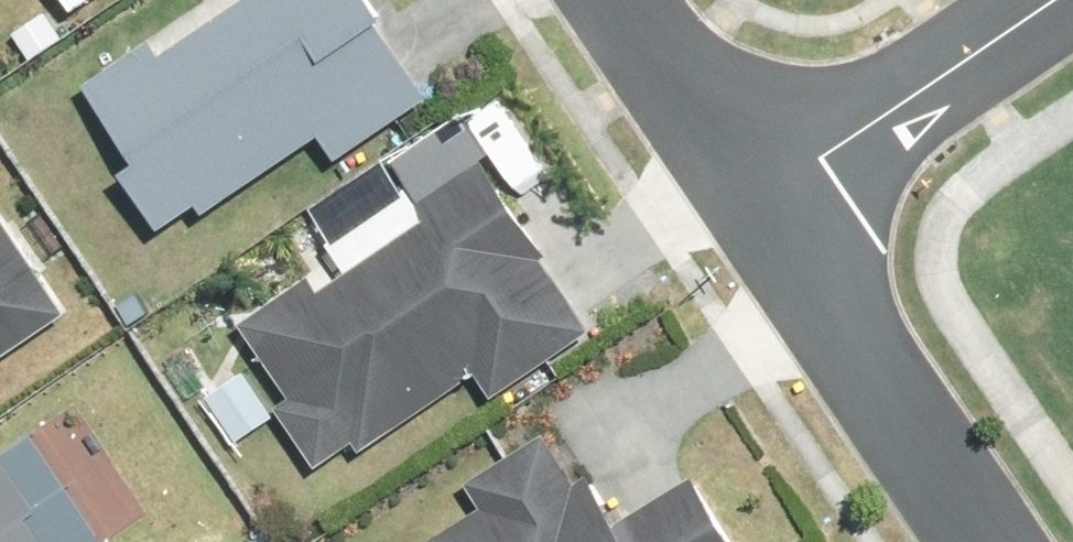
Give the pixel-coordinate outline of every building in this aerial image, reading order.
[(327,166),(428,96),(363,0),(202,0),(72,89),(126,170),(113,180),(156,243),(310,138),(327,166)] [(309,293),(299,276),(230,321),(281,397),(264,409),(308,477),(466,373),(483,399),(587,331),(475,161),(405,207),(415,223),(309,293)] [(53,311),(0,233),(0,346),(53,311)] [(461,487),(475,510),(426,541),(733,541),(690,473),(614,522),(589,483),(576,492),(540,436),(461,487)] [(16,527),(30,517),(0,470),(0,541),(26,541),(16,527)] [(98,525),(72,541),(109,541),(98,525)]
